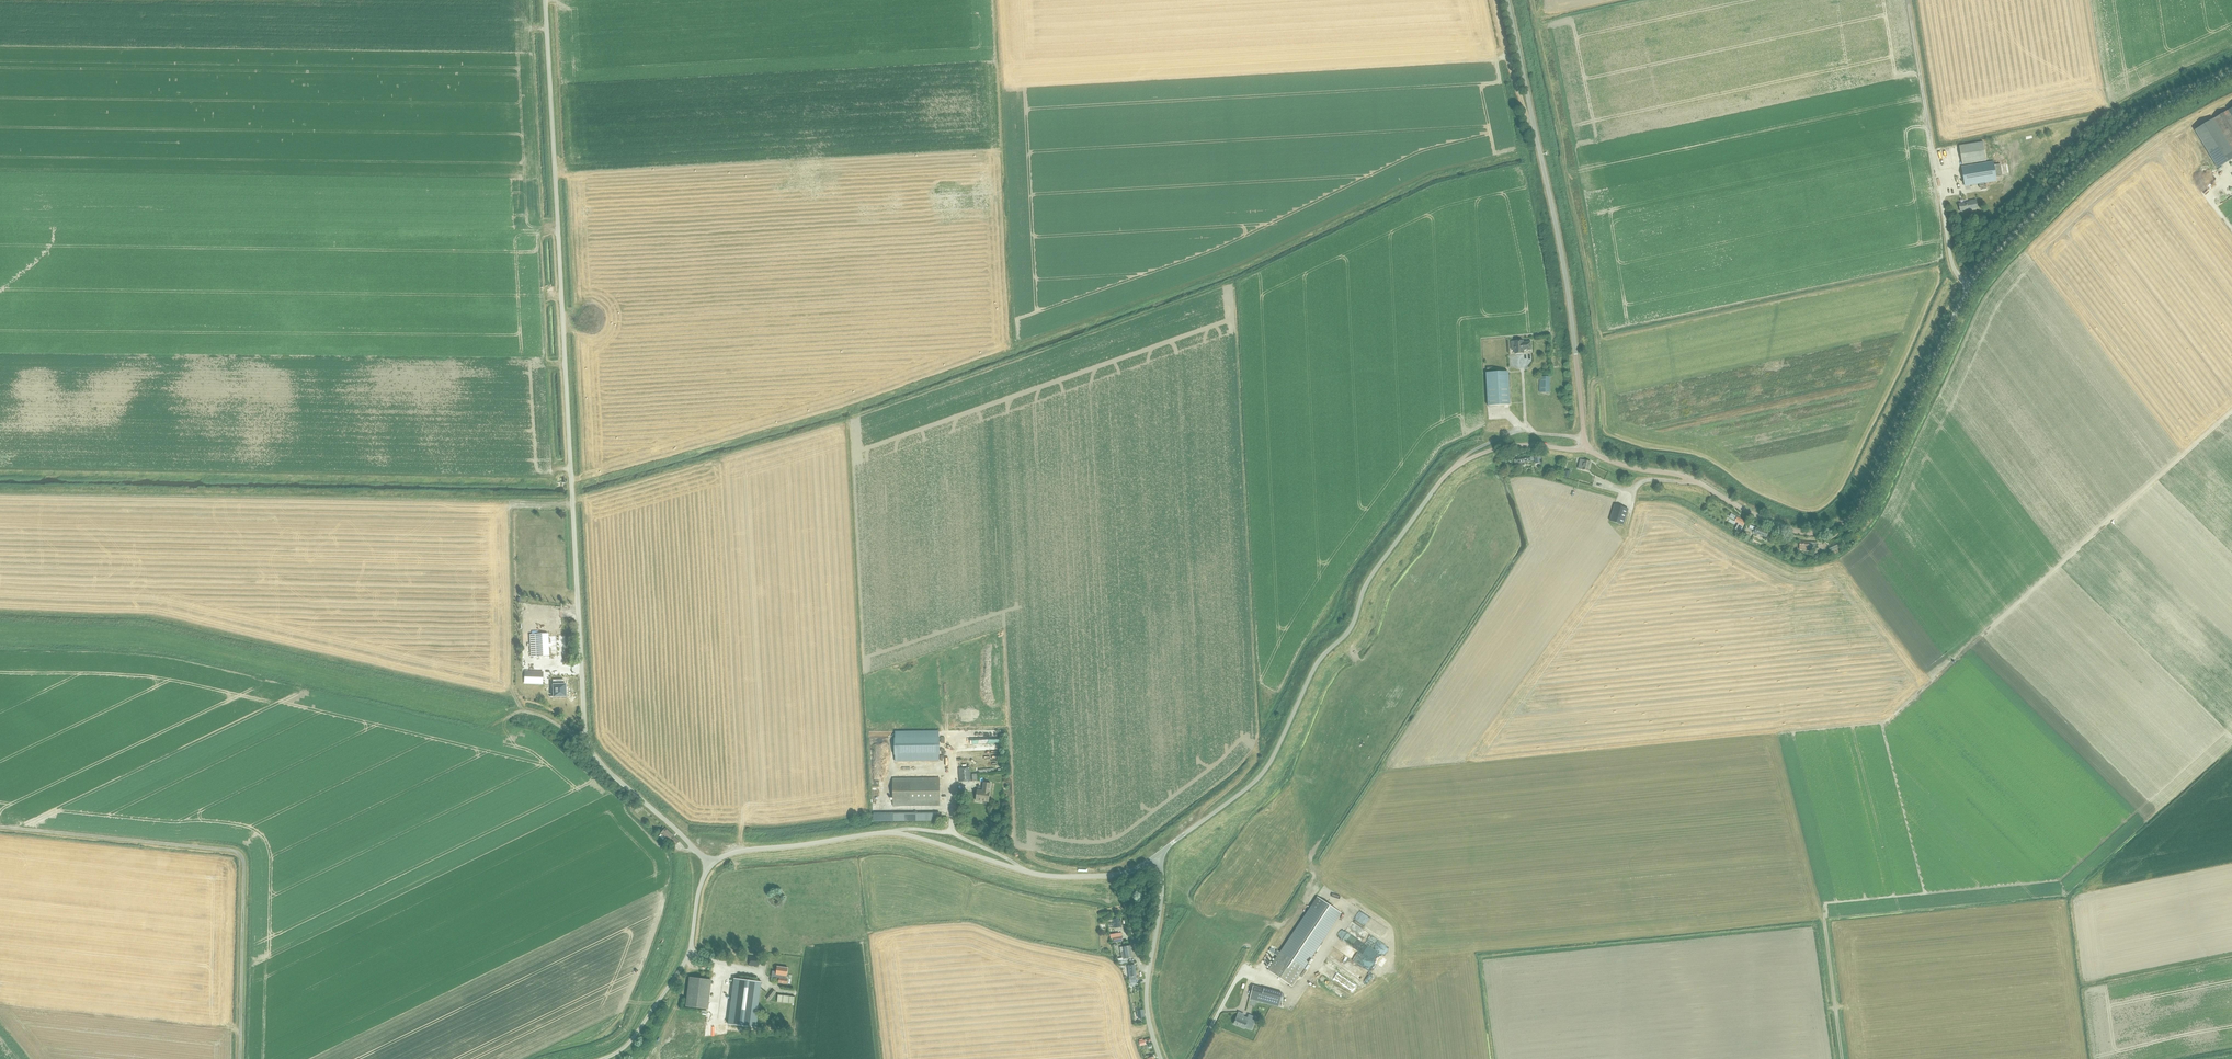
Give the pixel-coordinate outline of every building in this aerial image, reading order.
[(2228,110),(2214,119),(2195,130),(2217,168),(2231,159),(2231,117),(2228,110)] [(1986,160),(1983,142),(1959,146),(1963,164),(1986,160)] [(1995,165),(1994,161),(1962,166),(1965,186),(1997,181),(1997,176),(2002,175),(2000,164),(1995,165)] [(1960,211),(1978,208),(1976,200),(1970,201),(1970,202),(1959,204),(1960,211)] [(1524,341),(1511,341),(1512,345),(1515,345),(1515,354),(1525,353),(1524,350),(1532,350),(1531,342),(1524,342),(1524,341)] [(1508,372),(1486,373),(1487,406),(1509,405),(1509,403),(1508,372)] [(1540,392),(1550,392),(1550,377),(1540,377),(1540,392)] [(1517,459),(1514,460),(1515,467),(1523,466),(1522,463),(1531,461),(1534,461),(1533,456),(1531,457),(1531,456),(1517,458),(1517,459)] [(1581,459),(1578,469),(1588,471),(1591,462),(1581,459)] [(1610,520),(1624,525),(1628,509),(1615,505),(1610,520)] [(1740,531),(1745,521),(1737,516),(1735,521),(1739,523),(1736,529),(1740,531)] [(1754,530),(1753,532),(1766,538),(1768,533),(1751,525),(1749,528),(1754,530)] [(1800,541),(1800,550),(1804,550),(1809,550),(1809,548),(1809,547),(1816,548),(1816,543),(1809,542),(1800,541)] [(1829,547),(1831,552),(1839,548),(1836,543),(1829,547)] [(537,634),(530,634),(531,657),(549,656),(548,634),(537,634)] [(525,671),(524,683),(539,684),(540,672),(525,671)] [(559,679),(553,680),(553,684),(553,690),(553,693),(553,696),(553,697),(560,697),(566,697),(566,690),(566,684),(565,684),(564,684),(564,680),(564,679),(559,679)] [(977,735),(978,743),(993,742),(993,734),(977,735)] [(939,755),(939,737),(895,738),(895,755),(939,755)] [(969,768),(959,768),(960,782),(970,781),(969,768)] [(939,782),(892,782),(893,802),(940,801),(939,782)] [(989,802),(990,791),(991,783),(983,782),(982,790),(977,790),(975,800),(989,802)] [(663,831),(661,834),(670,841),(675,845),(676,844),(677,844),(680,841),(674,836),(665,829),(663,827),(661,829),(663,831)] [(1341,913),(1317,897),(1268,970),(1292,986),(1341,913)] [(1344,931),(1371,945),(1375,938),(1358,930),(1361,924),(1354,920),(1352,923),(1349,921),(1344,931)] [(1113,934),(1110,935),(1111,943),(1123,941),(1121,933),(1113,934)] [(1368,969),(1378,954),(1358,941),(1354,947),(1355,949),(1350,957),(1368,969)] [(1122,958),(1117,959),(1118,960),(1118,963),(1118,964),(1127,963),(1127,959),(1132,958),(1130,945),(1120,947),(1121,952),(1122,952),(1123,958),(1122,958)] [(750,956),(749,966),(759,966),(759,956),(750,956)] [(1332,958),(1330,962),(1346,971),(1349,965),(1341,960),(1340,962),(1332,958)] [(1135,965),(1128,966),(1129,977),(1130,977),(1130,981),(1137,980),(1136,976),(1135,965)] [(773,971),(772,977),(780,978),(779,983),(787,984),(788,979),(787,979),(788,968),(777,967),(777,972),(773,971)] [(1339,978),(1341,974),(1333,970),(1329,977),(1340,983),(1338,985),(1343,988),(1348,979),(1344,978),(1343,980),(1339,978)] [(687,1006),(708,1008),(712,981),(690,978),(687,1006)] [(762,982),(745,980),(734,978),(733,984),(732,998),(728,1023),(728,1024),(746,1027),(756,1028),(758,1014),(760,992),(762,982)] [(1349,980),(1344,988),(1351,993),(1357,985),(1349,980)] [(1254,986),(1250,999),(1275,1005),(1279,1006),(1282,993),(1279,992),(1254,986)] [(773,989),(766,998),(769,1000),(776,992),(773,989)] [(796,996),(779,995),(779,1002),(795,1003),(796,996)] [(1237,1016),(1233,1024),(1245,1028),(1245,1027),(1251,1030),(1255,1021),(1243,1016),(1243,1018),(1237,1016)]
